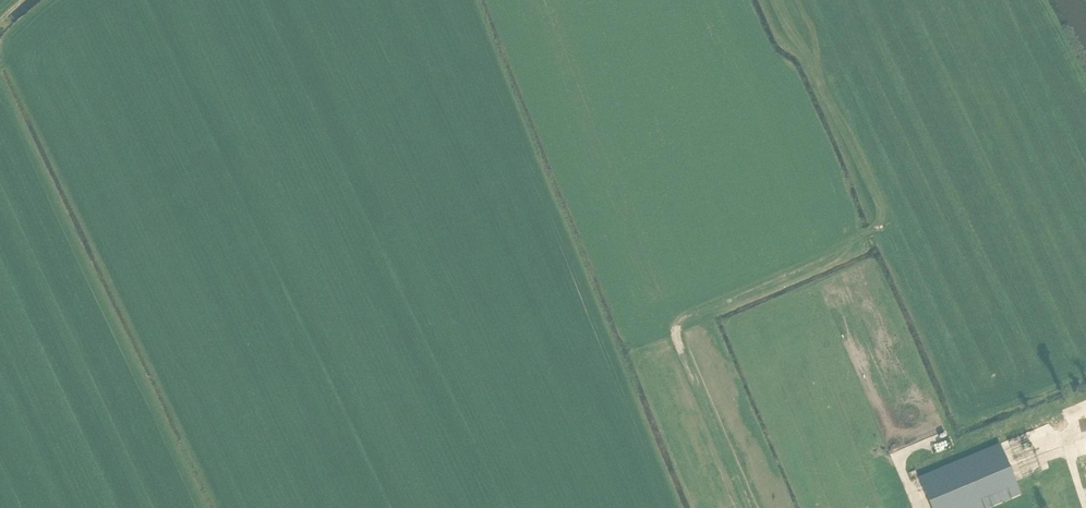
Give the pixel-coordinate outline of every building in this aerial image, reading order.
[(1021,495),(1015,482),(1042,471),(1026,433),(919,478),(931,507),(990,507),(1021,495)]
